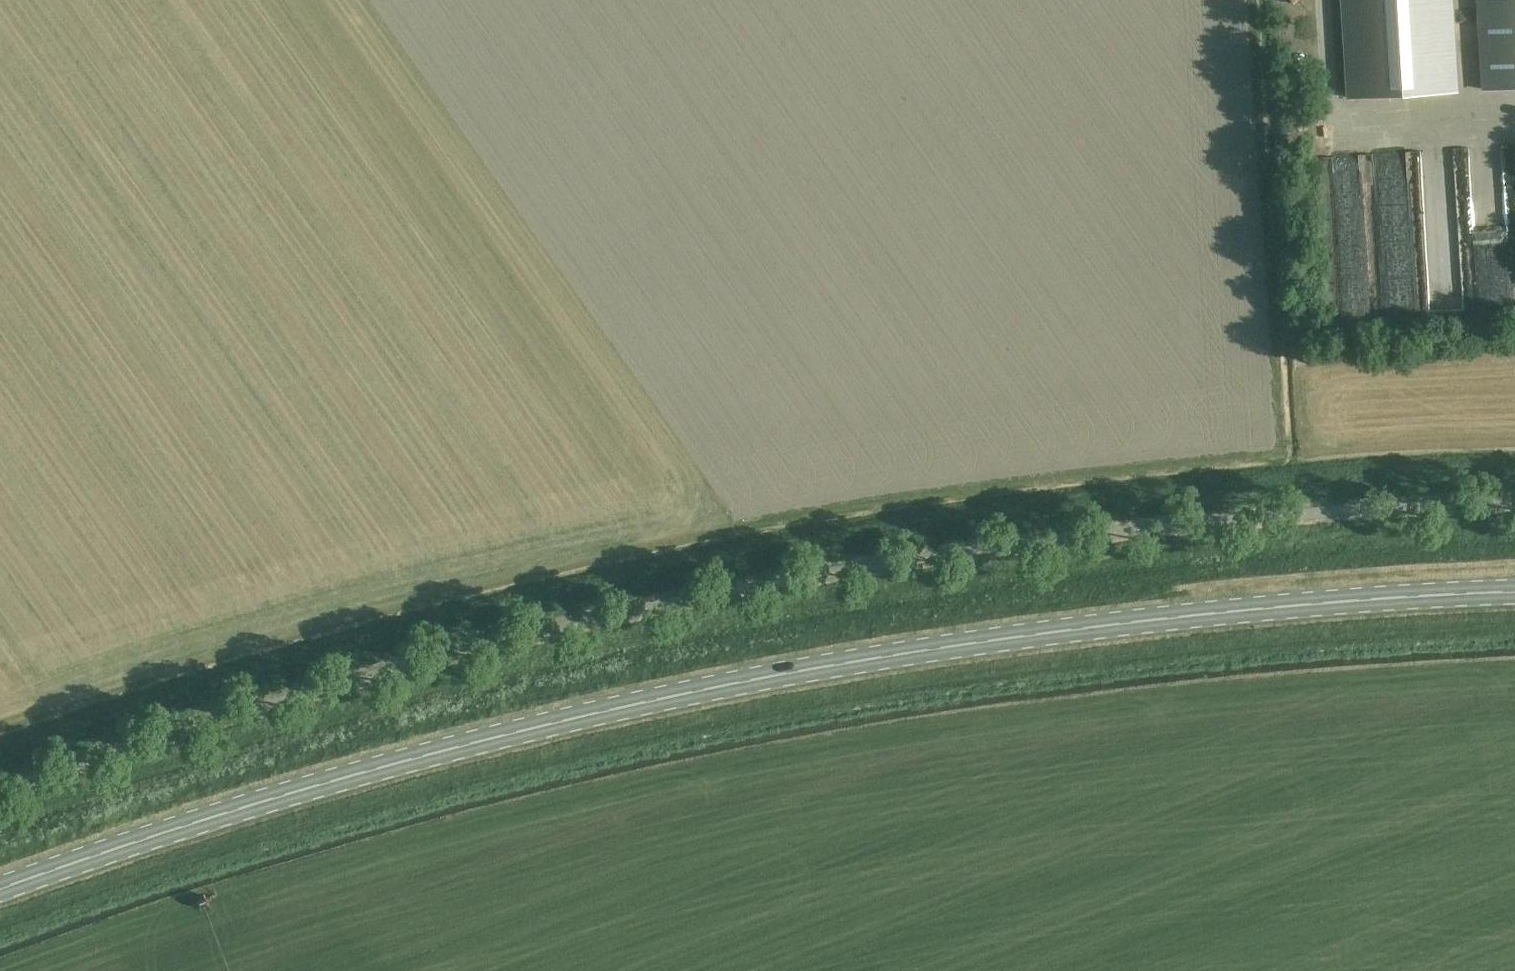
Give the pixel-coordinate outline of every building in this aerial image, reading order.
[(1350,98),(1457,91),(1451,0),(1344,0),(1350,98)] [(1485,89),(1514,87),(1514,0),(1479,0),(1485,89)] [(1457,283),(1455,150),(1423,151),(1425,284),(1457,283)] [(1404,159),(1372,161),(1376,246),(1393,245),(1392,219),(1407,218),(1404,159)] [(1471,175),(1471,193),(1501,193),(1501,166),(1473,166),(1473,175),(1471,175)] [(1340,167),(1340,192),(1358,192),(1358,167),(1340,167)] [(1503,303),(1499,200),(1472,201),(1475,304),(1503,303)]
